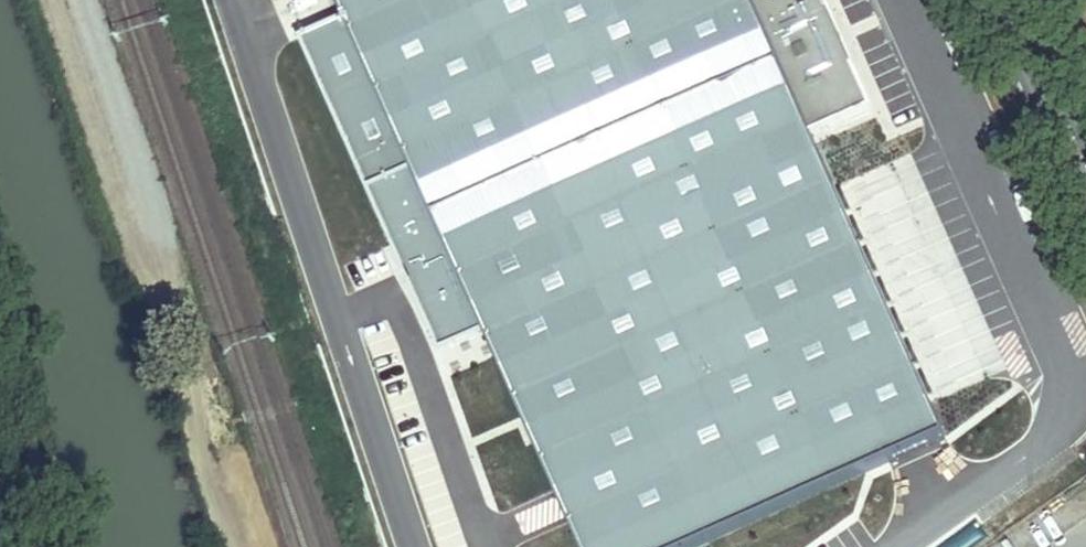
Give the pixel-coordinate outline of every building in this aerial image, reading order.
[(347,17),(305,36),(455,372),(497,353),(584,546),(700,546),(949,437),(813,133),(872,107),(824,0),(340,0),(347,17)]
